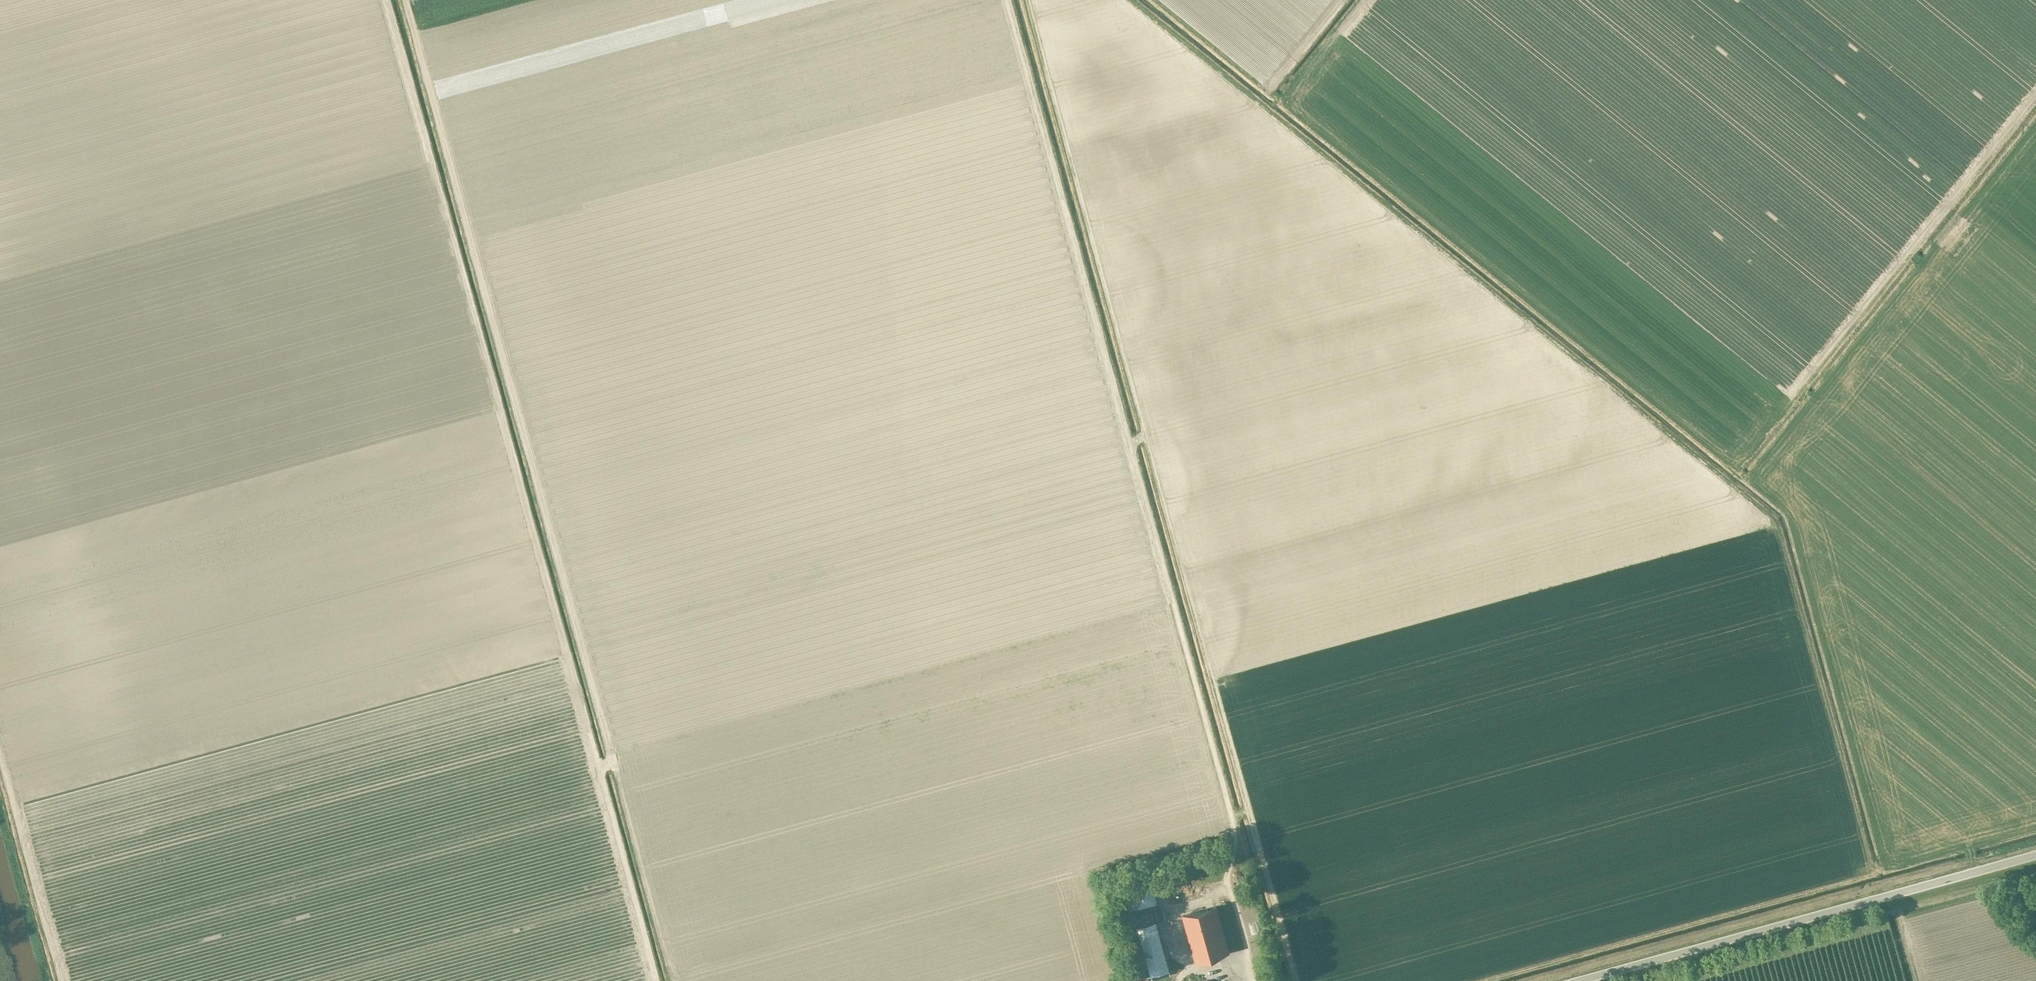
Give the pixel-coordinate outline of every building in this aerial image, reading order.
[(1137,908),(1157,903),(1152,883),(1132,888),(1137,908)] [(1196,962),(1229,953),(1216,906),(1183,916),(1196,962)] [(1151,976),(1169,971),(1156,922),(1138,928),(1151,976)]
